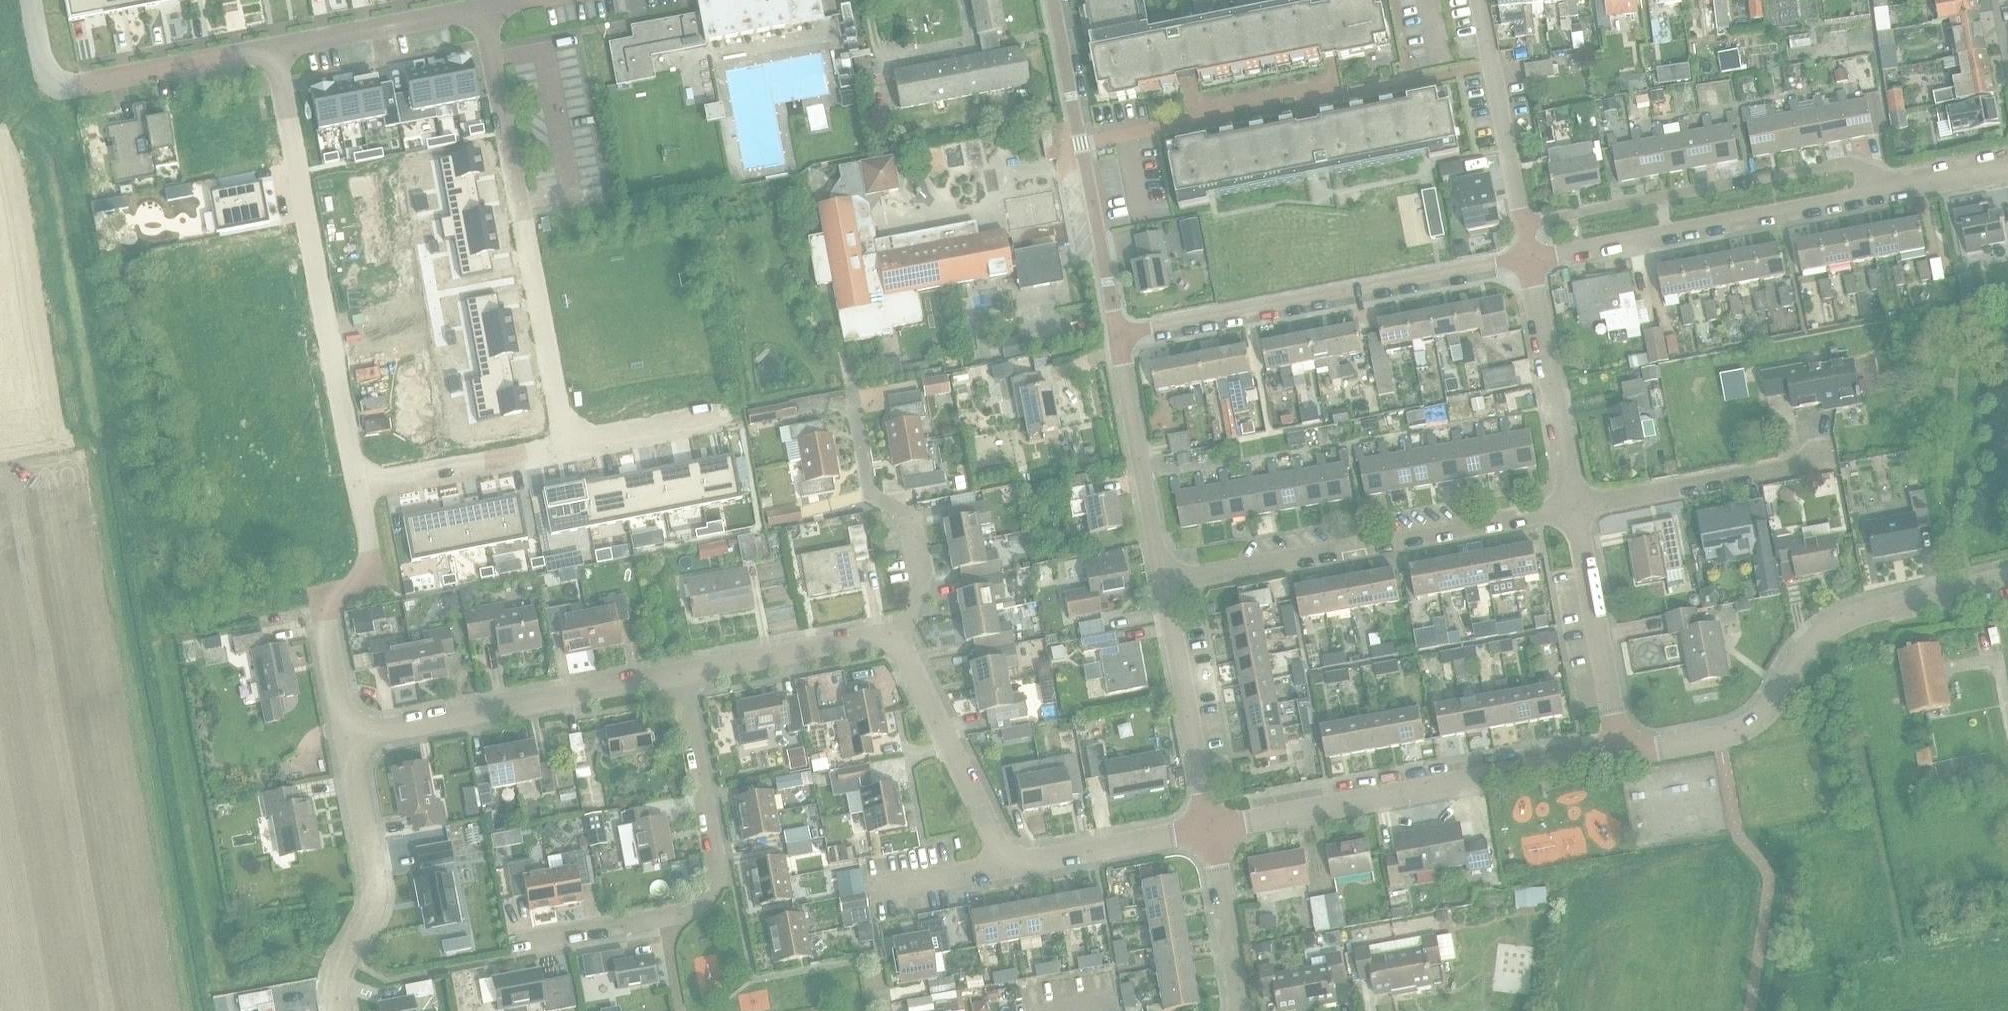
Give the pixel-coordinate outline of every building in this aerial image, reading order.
[(105,0),(64,0),(68,21),(107,14),(105,0)] [(145,7),(144,0),(105,0),(107,14),(145,7)] [(819,0),(696,0),(698,14),(631,27),(633,39),(609,43),(617,85),(655,78),(651,57),(704,47),(704,43),(789,27),(789,25),(823,19),(819,0)] [(999,0),(969,0),(976,36),(978,35),(982,55),(892,72),(899,110),(1029,86),(1021,47),(998,52),(994,32),(1004,31),(999,0)] [(1150,29),(1144,0),(1085,0),(1087,8),(1084,8),(1085,9),(1088,9),(1090,20),(1087,21),(1089,21),(1093,37),(1091,37),(1093,49),(1091,49),(1099,88),(1101,88),(1101,87),(1109,86),(1112,98),(1111,98),(1112,100),(1142,94),(1142,92),(1163,88),(1163,90),(1164,90),(1164,87),(1175,85),(1176,88),(1176,85),(1179,85),(1178,79),(1199,74),(1201,80),(1203,80),(1204,82),(1205,82),(1204,79),(1216,77),(1216,80),(1217,80),(1216,77),(1233,74),(1234,76),(1234,73),(1245,71),(1246,74),(1247,74),(1246,71),(1263,68),(1263,71),(1264,71),(1263,67),(1275,65),(1275,68),(1276,68),(1276,66),(1292,62),(1293,65),(1294,65),(1293,62),(1304,60),(1305,63),(1306,63),(1305,60),(1321,57),(1322,60),(1338,57),(1338,58),(1377,51),(1377,49),(1376,49),(1375,41),(1387,38),(1387,39),(1388,39),(1383,8),(1381,8),(1379,0),(1307,0),(1150,29)] [(1196,10),(1215,7),(1214,0),(1194,0),(1196,10)] [(1524,21),(1521,0),(1497,0),(1500,26),(1513,24),(1515,38),(1518,37),(1526,36),(1524,21)] [(1544,3),(1544,0),(1521,0),(1524,21),(1526,36),(1534,35),(1530,5),(1544,3)] [(1569,17),(1566,0),(1544,0),(1544,3),(1562,1),(1563,5),(1558,5),(1560,19),(1569,17)] [(1569,17),(1577,16),(1575,0),(1566,0),(1569,17)] [(1599,29),(1611,28),(1609,18),(1637,14),(1635,0),(1595,0),(1599,29)] [(1714,6),(1716,30),(1728,29),(1725,0),(1713,0),(1714,6)] [(1749,1),(1750,19),(1763,18),(1761,0),(1749,1)] [(1798,0),(1779,0),(1782,26),(1801,24),(1798,0)] [(1887,8),(1888,8),(1887,0),(1873,0),(1874,10),(1887,7),(1887,8)] [(1950,18),(1978,13),(1975,0),(1934,0),(1938,20),(1950,18)] [(858,51),(849,3),(839,5),(848,53),(858,51)] [(1707,31),(1716,30),(1714,6),(1704,8),(1707,31)] [(1890,30),(1887,8),(1887,7),(1874,10),(1877,32),(1890,30)] [(1957,56),(1985,51),(1978,13),(1950,18),(1957,56)] [(1674,41),(1671,16),(1651,19),(1654,44),(1674,41)] [(1584,49),(1581,25),(1570,26),(1573,50),(1584,49)] [(1877,32),(1882,70),(1898,68),(1893,31),(1891,31),(1890,30),(1877,32)] [(1791,49),(1811,46),(1810,34),(1789,37),(1791,49)] [(1526,36),(1518,37),(1518,38),(1519,48),(1527,47),(1526,36)] [(1875,66),(1870,39),(1846,44),(1848,57),(1849,57),(1852,71),(1875,66)] [(1737,48),(1718,51),(1721,71),(1741,68),(1737,48)] [(850,60),(868,56),(869,56),(868,50),(839,56),(840,60),(835,61),(840,88),(855,85),(853,76),(850,60)] [(1658,50),(1646,53),(1649,68),(1661,65),(1658,50)] [(1962,78),(1989,72),(1985,51),(1957,56),(1942,59),(1944,70),(1960,67),(1962,78)] [(850,60),(853,76),(856,75),(859,89),(874,86),(868,56),(850,60)] [(470,60),(447,64),(455,105),(478,101),(470,60)] [(1527,81),(1555,77),(1553,61),(1524,65),(1527,81)] [(447,64),(426,69),(434,109),(455,105),(447,64)] [(1688,64),(1673,66),(1675,82),(1691,80),(1688,64)] [(408,94),(394,97),(399,125),(436,118),(434,109),(426,69),(404,73),(408,94)] [(1844,81),(1842,69),(1832,71),(1834,83),(1844,81)] [(1989,72),(1962,78),(1952,79),(1954,90),(1933,94),(1936,105),(1993,94),(1989,72)] [(1645,75),(1636,76),(1637,89),(1646,88),(1645,75)] [(376,77),(354,81),(362,122),(384,118),(376,77)] [(354,81),(333,85),(340,126),(362,122),(354,81)] [(333,85),(310,89),(318,130),(340,126),(333,85)] [(1889,114),(1904,111),(1900,90),(1885,93),(1889,114)] [(1840,103),(1847,136),(1848,139),(1864,136),(1863,132),(1872,131),(1866,98),(1847,102),(1845,91),(1836,92),(1838,104),(1840,103)] [(1430,160),(1460,154),(1450,103),(1448,104),(1440,106),(1438,94),(1438,92),(1407,98),(1408,100),(1394,103),(1394,100),(1393,100),(1393,103),(1382,105),(1382,102),(1381,103),(1381,105),(1365,108),(1364,106),(1363,106),(1364,109),(1353,111),(1352,108),(1351,108),(1352,111),(1335,114),(1335,111),(1334,112),(1334,115),(1323,117),(1322,114),(1322,117),(1319,117),(1320,123),(1299,127),(1297,121),(1295,122),(1294,119),(1293,120),(1294,123),(1283,125),(1282,122),(1281,122),(1282,125),(1265,128),(1265,125),(1264,125),(1264,129),(1253,131),(1252,128),(1251,128),(1252,130),(1235,134),(1235,131),(1234,131),(1235,134),(1223,137),(1223,133),(1222,134),(1222,136),(1209,139),(1209,137),(1178,143),(1178,145),(1179,145),(1181,156),(1173,158),(1171,158),(1181,209),(1211,203),(1211,202),(1209,203),(1208,198),(1278,184),(1281,199),(1312,193),(1309,178),(1320,176),(1323,191),(1355,184),(1352,170),(1430,154),(1431,159),(1430,159),(1430,160)] [(1673,105),(1671,94),(1659,96),(1660,107),(1673,105)] [(1840,103),(1838,104),(1823,107),(1821,95),(1812,97),(1814,108),(1816,108),(1822,141),(1824,140),(1825,143),(1840,140),(1839,137),(1847,136),(1840,103)] [(259,96),(239,100),(247,137),(267,134),(259,96)] [(1614,98),(1601,100),(1603,108),(1604,112),(1616,110),(1614,98)] [(1648,110),(1646,99),(1633,101),(1635,112),(1648,110)] [(1970,130),(1999,124),(1994,99),(1932,111),(1933,117),(1938,116),(1939,122),(1949,120),(1952,134),(1970,130)] [(239,100),(220,104),(227,141),(247,137),(239,100)] [(1601,100),(1593,101),(1595,109),(1603,108),(1601,100)] [(1816,108),(1814,108),(1799,111),(1797,100),(1788,101),(1790,113),(1792,113),(1798,145),(1799,145),(1800,148),(1816,145),(1816,142),(1822,141),(1816,108)] [(220,104),(201,107),(208,145),(227,141),(220,104)] [(1792,113),(1790,113),(1775,116),(1773,104),(1765,106),(1767,117),(1768,117),(1774,150),(1776,149),(1776,153),(1792,150),(1791,146),(1798,145),(1792,113)] [(156,177),(155,169),(146,121),(144,105),(132,107),(135,122),(104,127),(107,143),(112,142),(116,164),(111,165),(114,185),(142,180),(156,177)] [(723,121),(721,105),(703,108),(706,124),(723,121)] [(201,107),(181,111),(189,149),(208,145),(201,107)] [(1567,107),(1554,110),(1556,121),(1569,119),(1567,107)] [(1768,117),(1767,117),(1751,120),(1749,109),(1741,110),(1743,123),(1746,122),(1753,157),(1768,154),(1768,151),(1774,150),(1768,117)] [(1904,111),(1889,114),(1892,129),(1907,127),(1904,111)] [(1713,165),(1717,164),(1729,162),(1729,158),(1738,157),(1732,125),(1736,125),(1734,112),(1726,113),(1728,125),(1713,128),(1710,116),(1702,118),(1704,129),(1706,129),(1712,161),(1713,165)] [(168,117),(146,121),(155,169),(176,165),(168,117)] [(1706,129),(1704,129),(1689,132),(1686,121),(1678,122),(1680,134),(1682,133),(1689,166),(1689,169),(1706,166),(1705,163),(1712,161),(1706,129)] [(482,125),(468,128),(470,136),(484,134),(482,125)] [(1682,133),(1680,134),(1665,137),(1663,125),(1654,127),(1656,138),(1659,138),(1665,170),(1665,174),(1681,171),(1681,167),(1689,166),(1682,133)] [(1659,138),(1656,138),(1641,141),(1639,130),(1630,131),(1632,143),(1634,142),(1641,175),(1640,175),(1641,178),(1658,175),(1657,172),(1665,170),(1659,138)] [(948,135),(949,152),(964,152),(963,134),(948,135)] [(1634,142),(1632,143),(1617,146),(1614,134),(1606,136),(1608,148),(1611,148),(1618,183),(1634,180),(1633,176),(1640,175),(1641,175),(1634,142)] [(454,136),(440,139),(441,147),(456,144),(454,136)] [(440,139),(426,141),(427,149),(441,147),(440,139)] [(1594,156),(1593,156),(1590,142),(1547,151),(1550,165),(1549,166),(1554,194),(1571,191),(1571,188),(1599,183),(1594,156)] [(937,159),(935,147),(924,149),(926,161),(937,159)] [(381,150),(367,152),(369,161),(383,158),(381,150)] [(989,173),(1053,161),(1051,150),(987,163),(989,173)] [(367,152),(353,155),(354,163),(369,161),(367,152)] [(477,152),(438,160),(445,199),(477,193),(474,175),(481,174),(477,152)] [(337,153),(323,156),(324,164),(339,162),(337,153)] [(914,292),(904,236),(874,242),(867,206),(877,195),(899,191),(892,157),(836,167),(838,179),(828,195),(830,202),(817,205),(823,235),(807,238),(816,286),(832,283),(843,343),(894,333),(893,327),(923,321),(918,291),(914,292)] [(254,158),(243,160),(244,168),(256,166),(254,158)] [(243,160),(231,163),(232,170),(244,168),(243,160)] [(1462,161),(1439,166),(1441,178),(1464,173),(1462,161)] [(216,165),(204,168),(206,175),(218,173),(216,165)] [(204,168),(193,170),(194,178),(206,175),(204,168)] [(377,171),(337,179),(341,200),(349,199),(352,217),(384,211),(377,171)] [(1499,226),(1493,192),(1489,175),(1458,180),(1468,231),(1499,226)] [(257,183),(207,192),(215,234),(265,224),(257,183)] [(131,186),(119,188),(120,196),(132,194),(131,186)] [(1426,215),(1440,213),(1435,189),(1422,192),(1426,215)] [(449,218),(439,220),(443,240),(492,231),(488,211),(481,212),(477,193),(445,199),(449,218)] [(425,195),(413,197),(415,205),(427,203),(425,195)] [(427,203),(415,205),(416,213),(428,211),(427,203)] [(1961,223),(1967,253),(1982,251),(1981,247),(2005,242),(2000,215),(1990,217),(1987,203),(1953,210),(1956,224),(1961,223)] [(356,236),(348,237),(352,258),(391,250),(384,211),(352,217),(356,236)] [(1440,213),(1426,215),(1431,239),(1444,236),(1440,213)] [(1198,217),(1180,221),(1185,242),(1202,239),(1198,217)] [(1893,224),(1899,254),(1924,250),(1918,219),(1893,224)] [(1875,259),(1899,254),(1893,224),(1869,229),(1875,259)] [(1010,264),(1003,232),(968,239),(966,225),(904,236),(914,292),(918,291),(1012,273),(1011,269),(1016,268),(1014,263),(1010,264)] [(1850,263),(1875,259),(1869,229),(1845,233),(1850,263)] [(492,231),(443,240),(443,241),(453,239),(460,278),(492,272),(488,253),(496,251),(492,231)] [(1165,259),(1160,233),(1137,238),(1141,263),(1134,264),(1140,294),(1168,289),(1163,259),(1165,259)] [(1826,268),(1850,263),(1845,233),(1821,238),(1826,268)] [(1801,273),(1826,268),(1821,238),(1795,242),(1801,273)] [(436,241),(428,243),(431,255),(439,253),(436,241)] [(1014,263),(1016,268),(1021,291),(1064,281),(1055,244),(1012,254),(1014,263)] [(1754,250),(1760,280),(1785,275),(1779,245),(1754,250)] [(391,250),(352,258),(356,278),(364,276),(367,296),(399,290),(391,250)] [(1736,285),(1760,280),(1754,250),(1730,255),(1736,285)] [(1712,289),(1736,285),(1730,255),(1706,259),(1712,289)] [(1944,280),(1940,258),(1930,260),(1934,282),(1944,280)] [(1688,294),(1712,289),(1706,259),(1682,264),(1688,294)] [(1930,280),(1926,261),(1917,263),(1920,282),(1930,280)] [(1662,298),(1688,294),(1682,264),(1657,268),(1662,298)] [(1905,285),(1901,266),(1892,268),(1895,287),(1905,285)] [(1880,290),(1877,271),(1867,272),(1871,291),(1880,290)] [(1640,327),(1633,294),(1629,274),(1615,276),(1572,285),(1579,325),(1606,319),(1608,333),(1640,327)] [(1856,294),(1852,275),(1843,277),(1846,296),(1856,294)] [(1970,275),(1958,278),(1960,289),(1972,286),(1970,275)] [(1832,298),(1828,280),(1819,282),(1822,300),(1832,298)] [(720,282),(712,284),(714,295),(722,293),(720,282)] [(1792,306),(1788,287),(1778,289),(1782,308),(1792,306)] [(1766,311),(1763,292),(1753,294),(1756,313),(1766,311)] [(496,295),(465,301),(472,341),(512,333),(508,313),(500,314),(496,295)] [(679,296),(672,297),(674,309),(682,307),(679,296)] [(672,297),(664,299),(666,310),(674,309),(672,297)] [(1742,316),(1738,297),(1728,299),(1732,318),(1742,316)] [(1482,338),(1491,336),(1508,333),(1501,298),(1453,307),(1459,333),(1481,329),(1482,338)] [(1714,301),(1704,303),(1707,322),(1717,320),(1714,301)] [(637,304),(629,306),(631,317),(639,315),(637,304)] [(629,306),(621,307),(623,318),(631,317),(629,306)] [(1689,306),(1679,308),(1683,327),(1693,325),(1689,306)] [(1461,345),(1459,333),(1453,307),(1429,312),(1434,338),(1447,335),(1453,361),(1464,359),(1461,345)] [(375,338),(367,339),(371,360),(411,352),(403,312),(372,319),(375,338)] [(1411,342),(1434,338),(1429,312),(1406,316),(1411,342)] [(587,314),(578,315),(581,327),(589,325),(587,314)] [(1406,316),(1378,321),(1381,334),(1367,336),(1378,396),(1394,394),(1386,352),(1412,347),(1411,342),(1406,316)] [(1030,322),(1032,334),(1049,331),(1047,319),(1030,322)] [(966,341),(983,336),(978,321),(962,326),(966,341)] [(1203,324),(1203,339),(1231,338),(1231,324),(1203,324)] [(1333,330),(1339,358),(1362,354),(1357,325),(1333,330)] [(1730,327),(1729,330),(1731,333),(1734,335),(1737,334),(1739,331),(1739,327),(1736,325),(1733,325),(1730,327)] [(1343,379),(1340,367),(1339,358),(1333,330),(1309,334),(1315,362),(1316,370),(1328,368),(1331,381),(1343,379)] [(1631,368),(1650,364),(1667,361),(1661,330),(1644,333),(1648,353),(1629,357),(1631,368)] [(453,332),(445,333),(448,345),(456,344),(453,332)] [(701,336),(708,372),(730,367),(723,332),(701,336)] [(479,379),(470,380),(470,381),(511,373),(508,355),(516,354),(512,333),(472,341),(479,379)] [(1303,365),(1315,362),(1309,334),(1286,338),(1291,367),(1295,387),(1297,400),(1298,405),(1309,403),(1303,365)] [(1674,334),(1664,335),(1668,353),(1678,352),(1674,334)] [(680,340),(687,376),(708,372),(701,336),(680,340)] [(1023,338),(1002,342),(1005,359),(1027,355),(1023,338)] [(1295,387),(1291,367),(1286,338),(1261,343),(1267,371),(1281,369),(1284,389),(1295,387)] [(680,340),(659,345),(665,380),(687,376),(680,340)] [(1467,344),(1461,345),(1464,359),(1474,357),(1471,343),(1467,344)] [(659,345),(637,349),(644,384),(665,380),(659,345)] [(1242,397),(1239,377),(1251,375),(1246,346),(1222,351),(1227,379),(1231,399),(1242,397)] [(1521,372),(1534,370),(1532,347),(1519,348),(1521,372)] [(637,349),(616,353),(623,388),(644,384),(637,349)] [(1231,399),(1227,379),(1222,351),(1198,355),(1203,384),(1217,381),(1227,439),(1238,437),(1231,399)] [(411,352),(371,360),(375,380),(383,379),(386,397),(418,391),(411,352)] [(1428,368),(1425,352),(1414,354),(1417,370),(1428,368)] [(616,353),(594,357),(601,392),(623,388),(616,353)] [(1181,388),(1203,384),(1198,355),(1175,360),(1181,388)] [(887,361),(890,376),(928,370),(927,362),(900,366),(899,359),(887,361)] [(1156,392),(1181,388),(1175,360),(1151,364),(1156,392)] [(1802,365),(1762,373),(1767,398),(1791,393),(1793,409),(1823,403),(1824,411),(1862,404),(1860,391),(1857,391),(1852,361),(1803,370),(1802,365)] [(1006,365),(991,368),(993,379),(1013,376),(1012,372),(1010,364),(1006,365)] [(1340,367),(1343,379),(1353,377),(1351,365),(1340,367)] [(1483,372),(1487,391),(1518,385),(1514,366),(1483,372)] [(1658,381),(1656,366),(1642,368),(1644,383),(1658,381)] [(965,372),(951,374),(953,383),(967,380),(965,372)] [(511,373),(470,381),(477,421),(527,412),(523,391),(515,392),(511,373)] [(459,375),(448,377),(449,385),(461,383),(459,375)] [(1024,416),(1027,435),(1057,429),(1049,385),(1038,388),(1035,375),(1012,380),(1019,417),(1024,416)] [(949,393),(946,376),(922,380),(925,397),(949,393)] [(1646,392),(1644,392),(1642,380),(1622,384),(1624,396),(1623,396),(1625,408),(1607,412),(1614,447),(1644,442),(1643,439),(1657,436),(1654,421),(1645,416),(1639,417),(1638,411),(1650,409),(1646,392)] [(461,383),(449,385),(451,393),(463,391),(461,383)] [(1295,387),(1284,389),(1287,402),(1297,400),(1295,387)] [(390,416),(382,417),(386,438),(426,431),(418,391),(386,397),(390,416)] [(1174,410),(1195,406),(1193,394),(1171,399),(1174,410)] [(1482,398),(1471,400),(1473,411),(1484,409),(1482,398)] [(1244,411),(1242,399),(1232,401),(1234,413),(1244,411)] [(889,445),(922,439),(918,419),(925,418),(922,403),(889,409),(891,423),(885,424),(889,445)] [(1216,418),(1214,405),(1208,406),(1215,441),(1222,439),(1218,418),(1216,418)] [(748,411),(750,424),(781,418),(779,406),(748,411)] [(1317,407),(1300,410),(1302,424),(1320,420),(1317,407)] [(1348,408),(1331,411),(1333,424),(1350,421),(1348,408)] [(1423,411),(1406,414),(1409,429),(1425,426),(1423,411)] [(1293,415),(1281,417),(1282,425),(1294,423),(1293,415)] [(1373,420),(1362,421),(1363,429),(1374,428),(1373,420)] [(790,463),(801,461),(834,455),(830,434),(824,435),(821,421),(788,427),(791,442),(786,443),(790,463)] [(1504,437),(1510,471),(1536,466),(1530,432),(1510,436),(1508,423),(1499,425),(1501,437),(1504,437)] [(1252,424),(1241,426),(1242,435),(1254,433),(1252,424)] [(1504,437),(1501,437),(1486,440),(1483,427),(1475,429),(1477,441),(1479,441),(1485,475),(1510,471),(1504,437)] [(1191,451),(1188,432),(1168,435),(1171,454),(1191,451)] [(1300,432),(1288,434),(1290,447),(1303,444),(1300,432)] [(1479,441),(1477,441),(1461,444),(1459,432),(1451,433),(1453,445),(1455,445),(1461,480),(1485,475),(1479,441)] [(410,438),(412,446),(433,442),(432,434),(410,438)] [(1455,445),(1453,445),(1436,448),(1434,436),(1426,437),(1429,450),(1430,449),(1436,484),(1461,480),(1455,445)] [(943,471),(934,473),(932,459),(926,460),(922,439),(889,445),(893,467),(899,466),(902,480),(903,479),(906,492),(945,485),(943,471)] [(1430,449),(1429,450),(1413,453),(1410,440),(1402,442),(1404,454),(1406,454),(1412,488),(1436,484),(1430,449)] [(1406,454),(1404,454),(1388,457),(1386,444),(1378,446),(1380,458),(1381,458),(1387,493),(1412,488),(1406,454)] [(1235,447),(1226,449),(1228,457),(1236,455),(1235,447)] [(1381,458),(1380,458),(1364,461),(1362,449),(1353,450),(1355,462),(1359,462),(1365,496),(1387,493),(1381,458)] [(1320,456),(1329,503),(1352,499),(1347,471),(1349,471),(1347,463),(1349,463),(1347,451),(1338,452),(1340,465),(1326,468),(1324,455),(1320,456)] [(1189,452),(1179,454),(1180,464),(1191,462),(1189,452)] [(834,455),(801,461),(805,482),(798,483),(801,498),(834,492),(832,478),(838,477),(834,455)] [(733,456),(694,463),(702,507),(741,500),(733,456)] [(1304,507),(1329,503),(1320,456),(1316,456),(1318,469),(1302,472),(1300,459),(1295,460),(1304,507)] [(1279,512),(1304,507),(1295,460),(1291,461),(1293,473),(1277,476),(1275,464),(1270,464),(1279,512)] [(694,463),(656,470),(665,514),(702,507),(694,463)] [(1254,516),(1279,512),(1270,464),(1266,465),(1268,477),(1252,480),(1250,468),(1245,469),(1254,516)] [(1229,521),(1254,516),(1245,469),(1242,469),(1244,481),(1228,484),(1226,472),(1217,474),(1219,486),(1223,485),(1229,521)] [(656,470),(619,478),(627,522),(665,514),(656,470)] [(1223,485),(1219,486),(1204,488),(1202,476),(1193,478),(1195,490),(1197,489),(1204,525),(1229,521),(1223,485)] [(964,477),(954,479),(956,491),(966,489),(964,477)] [(619,478),(581,485),(590,529),(627,522),(619,478)] [(1197,489),(1195,490),(1180,492),(1178,480),(1169,482),(1171,494),(1175,494),(1181,529),(1204,525),(1197,489)] [(581,485),(542,492),(551,536),(590,529),(581,485)] [(1086,516),(1089,533),(1120,527),(1114,496),(1094,499),(1091,486),(1066,491),(1071,519),(1086,516)] [(1787,488),(1779,500),(1791,507),(1798,496),(1787,488)] [(1931,527),(1924,491),(1910,494),(1914,515),(1869,524),(1875,557),(1921,549),(1917,530),(1931,527)] [(479,500),(487,544),(526,536),(518,492),(479,500)] [(975,493),(950,498),(952,508),(960,507),(976,504),(975,493)] [(450,551),(487,544),(479,500),(441,507),(450,551)] [(947,546),(980,540),(977,526),(990,523),(986,502),(976,504),(960,507),(952,508),(948,509),(950,521),(943,522),(947,546)] [(1747,506),(1697,515),(1705,555),(1714,553),(1718,570),(1735,566),(1735,565),(1756,561),(1756,565),(1754,566),(1756,576),(1758,575),(1760,583),(1757,583),(1759,593),(1762,593),(1763,601),(1779,598),(1765,525),(1751,527),(1751,526),(1747,506)] [(402,514),(410,558),(450,551),(441,507),(402,514)] [(767,513),(769,526),(800,521),(797,508),(767,513)] [(1685,517),(1676,519),(1678,530),(1687,528),(1685,517)] [(1683,570),(1674,520),(1631,528),(1636,552),(1631,553),(1636,584),(1666,578),(1665,573),(1683,570)] [(721,522),(706,525),(707,529),(708,536),(724,533),(721,522)] [(801,557),(809,596),(859,587),(854,561),(868,558),(862,526),(847,529),(851,548),(801,557)] [(707,529),(695,531),(696,539),(708,536),(707,529)] [(662,531),(646,534),(648,547),(664,544),(662,531)] [(1015,534),(1017,545),(1024,544),(1022,533),(1015,534)] [(741,562),(758,559),(753,534),(737,537),(741,562)] [(1838,569),(1832,537),(1792,545),(1791,537),(1778,539),(1782,563),(1794,560),(1797,577),(1838,569)] [(961,581),(999,574),(995,552),(983,554),(980,540),(947,546),(952,570),(959,569),(961,581)] [(725,553),(723,542),(710,544),(712,555),(725,553)] [(1526,591),(1524,579),(1538,577),(1532,545),(1507,549),(1513,581),(1514,581),(1516,593),(1526,591)] [(610,549),(594,552),(596,564),(612,561),(610,549)] [(1489,586),(1513,581),(1507,549),(1483,554),(1489,586)] [(1128,595),(1122,564),(1119,564),(1117,553),(1082,560),(1087,588),(1062,593),(1068,620),(1101,613),(1098,600),(1128,595)] [(1464,590),(1489,586),(1483,554),(1459,558),(1464,590)] [(1032,555),(1017,558),(1020,572),(1035,569),(1032,555)] [(543,558),(530,561),(531,570),(544,567),(543,558)] [(1440,595),(1464,590),(1459,558),(1434,563),(1440,595)] [(518,561),(508,563),(511,573),(520,571),(518,561)] [(1415,599),(1440,595),(1434,563),(1409,567),(1415,599)] [(1051,565),(1036,568),(1038,579),(1053,577),(1051,565)] [(1079,566),(1070,568),(1071,577),(1081,575),(1079,566)] [(492,568),(479,570),(481,580),(494,577),(492,568)] [(1368,575),(1374,607),(1399,602),(1393,570),(1368,575)] [(744,571),(687,582),(693,614),(721,609),(722,611),(750,605),(744,571)] [(993,612),(991,597),(1003,595),(999,574),(961,581),(964,592),(956,594),(960,618),(993,612)] [(454,575),(441,578),(443,587),(456,584),(454,575)] [(1350,611),(1374,607),(1368,575),(1344,579),(1350,611)] [(1325,616),(1350,611),(1344,579),(1320,584),(1325,616)] [(1300,620),(1325,616),(1320,584),(1294,589),(1300,620)] [(470,588),(460,590),(463,606),(473,604),(470,588)] [(1711,588),(1702,596),(1712,606),(1720,597),(1711,588)] [(1263,632),(1261,621),(1258,608),(1271,605),(1268,591),(1237,597),(1240,610),(1227,613),(1232,638),(1263,632)] [(458,593),(445,595),(447,607),(460,605),(458,593)] [(587,613),(594,649),(622,644),(618,622),(628,620),(624,595),(600,599),(602,610),(587,613)] [(1692,597),(1689,600),(1690,605),(1693,607),(1698,607),(1700,603),(1699,599),(1696,596),(1692,597)] [(1737,612),(1750,609),(1749,601),(1735,603),(1737,612)] [(471,640),(482,638),(497,635),(501,655),(539,648),(532,609),(504,614),(502,603),(466,610),(471,640)] [(594,649),(587,613),(572,616),(570,606),(545,610),(550,635),(561,633),(565,655),(594,649)] [(1295,625),(1293,614),(1291,606),(1280,608),(1283,627),(1295,625)] [(360,610),(344,613),(347,627),(362,624),(360,610)] [(1718,624),(1699,628),(1695,610),(1666,616),(1669,635),(1681,633),(1690,685),(1728,678),(1718,624)] [(974,653),(1012,646),(1008,624),(995,626),(993,612),(960,618),(964,642),(972,641),(974,653)] [(1498,637),(1509,635),(1524,632),(1522,620),(1507,622),(1505,615),(1494,617),(1496,625),(1498,637)] [(1533,618),(1536,630),(1547,628),(1545,616),(1533,618)] [(1462,619),(1438,625),(1440,634),(1464,629),(1462,619)] [(1283,627),(1285,639),(1297,637),(1295,625),(1283,627)] [(1475,641),(1498,637),(1496,625),(1473,629),(1475,641)] [(411,646),(418,683),(445,678),(441,654),(452,652),(447,628),(424,632),(426,643),(411,646)] [(1381,646),(1380,646),(1377,630),(1368,632),(1371,648),(1370,648),(1372,660),(1383,658),(1381,646)] [(1447,634),(1437,636),(1436,630),(1414,633),(1417,651),(1449,646),(1447,634)] [(1236,662),(1267,656),(1263,632),(1232,638),(1236,662)] [(1447,634),(1449,646),(1460,643),(1458,632),(1447,634)] [(297,694),(293,672),(291,672),(285,644),(264,649),(261,633),(231,639),(234,654),(251,651),(265,724),(284,721),(282,714),(285,714),(282,696),(297,694)] [(1117,647),(1115,633),(1079,639),(1082,654),(1097,651),(1106,696),(1145,689),(1137,644),(1117,647)] [(1537,636),(1539,647),(1550,645),(1548,634),(1537,636)] [(219,636),(200,639),(200,645),(206,644),(207,650),(221,648),(219,636)] [(418,683),(411,646),(396,648),(394,638),(369,643),(371,651),(374,666),(374,667),(385,665),(389,688),(418,683)] [(1499,643),(1501,654),(1512,652),(1510,641),(1499,643)] [(1490,656),(1501,654),(1499,643),(1487,645),(1490,656)] [(1381,646),(1383,658),(1395,655),(1393,644),(1381,646)] [(1950,706),(1939,644),(1898,651),(1909,714),(1950,706)] [(973,690),(1006,683),(1003,669),(1016,667),(1012,646),(974,653),(977,665),(969,666),(973,690)] [(1061,646),(1050,648),(1052,660),(1059,659),(1064,658),(1061,646)] [(1452,663),(1477,659),(1475,647),(1450,652),(1452,663)] [(371,651),(354,654),(357,669),(374,666),(371,651)] [(1441,665),(1452,663),(1450,652),(1439,654),(1441,665)] [(1333,655),(1335,666),(1346,664),(1344,653),(1333,655)] [(1323,669),(1335,666),(1333,655),(1321,657),(1323,669)] [(1241,686),(1272,681),(1267,656),(1236,662),(1241,686)] [(1384,664),(1386,675),(1398,673),(1396,662),(1384,664)] [(1047,663),(1035,665),(1037,676),(1049,674),(1047,663)] [(1292,676),(1304,673),(1302,663),(1290,665),(1292,676)] [(1375,677),(1386,675),(1384,664),(1373,666),(1375,677)] [(1336,673),(1338,684),(1349,682),(1347,670),(1336,673)] [(1292,676),(1294,688),(1306,686),(1304,673),(1292,676)] [(1327,686),(1338,684),(1336,673),(1324,675),(1327,686)] [(1444,688),(1465,687),(1465,673),(1444,674),(1444,688)] [(1245,710),(1276,705),(1272,681),(1241,686),(1245,710)] [(1006,683),(973,690),(978,713),(985,711),(988,724),(990,723),(1009,719),(1026,716),(1022,695),(1009,698),(1006,683)] [(1980,683),(1963,686),(1965,696),(1982,693),(1980,683)] [(1532,690),(1538,721),(1563,716),(1557,685),(1532,690)] [(843,708),(815,713),(811,689),(795,693),(796,697),(802,728),(836,721),(836,722),(882,714),(878,693),(842,699),(843,708)] [(1514,725),(1538,721),(1532,690),(1508,694),(1514,725)] [(1489,730),(1514,725),(1508,694),(1484,699),(1489,730)] [(802,728),(796,697),(782,699),(781,696),(739,704),(744,727),(736,729),(737,737),(739,747),(766,742),(763,730),(786,725),(787,735),(803,732),(802,728)] [(1465,734),(1489,730),(1484,699),(1459,703),(1465,734)] [(1440,739),(1465,734),(1459,703),(1434,708),(1440,739)] [(1250,735),(1281,729),(1276,705),(1245,710),(1250,735)] [(1393,715),(1399,746),(1424,742),(1419,710),(1393,715)] [(1301,726),(1313,723),(1311,712),(1299,714),(1301,726)] [(842,760),(852,759),(872,755),(869,739),(886,736),(882,714),(836,722),(842,760)] [(1375,751),(1399,746),(1393,715),(1369,719),(1375,751)] [(719,717),(713,718),(716,729),(721,728),(719,717)] [(1086,731),(1087,717),(1078,717),(1076,730),(1078,742),(1088,741),(1086,731)] [(1009,719),(990,723),(992,732),(1001,730),(1011,728),(1009,719)] [(1351,755),(1375,751),(1369,719),(1345,724),(1351,755)] [(651,751),(645,721),(604,729),(610,759),(651,751)] [(1301,726),(1303,737),(1315,735),(1313,723),(1301,726)] [(1326,760),(1351,755),(1345,724),(1320,728),(1326,760)] [(1030,725),(1015,727),(1018,740),(1032,738),(1030,725)] [(1281,729),(1250,735),(1255,760),(1286,754),(1281,729)] [(585,762),(580,734),(568,737),(573,764),(585,762)] [(507,747),(514,783),(539,779),(542,794),(555,792),(549,762),(536,765),(532,743),(507,747)] [(491,788),(514,783),(507,747),(483,752),(488,774),(475,777),(481,805),(494,802),(491,788)] [(785,752),(788,771),(805,768),(802,748),(785,752)] [(1157,757),(1157,756),(1103,766),(1100,748),(1084,751),(1090,781),(1105,778),(1109,798),(1163,787),(1160,768),(1157,757)] [(1916,751),(1918,767),(1932,765),(1930,749),(1916,751)] [(810,756),(813,774),(829,770),(826,753),(810,756)] [(986,758),(988,771),(998,769),(996,757),(994,758),(994,755),(987,756),(987,758),(986,758)] [(1167,755),(1157,757),(1160,768),(1169,766),(1167,755)] [(1040,775),(1046,808),(1070,804),(1068,796),(1080,794),(1073,756),(1040,763),(1042,775),(1040,775)] [(432,806),(423,763),(394,769),(403,817),(413,815),(416,828),(443,822),(440,804),(432,806)] [(311,770),(315,786),(338,780),(334,764),(311,770)] [(869,779),(867,766),(836,772),(839,785),(869,779)] [(1046,808),(1040,775),(1025,778),(1023,766),(1002,770),(1009,808),(1020,805),(1022,813),(1046,808)] [(1933,771),(1924,773),(1927,786),(1936,784),(1933,771)] [(833,772),(815,775),(817,786),(835,783),(833,772)] [(799,774),(775,778),(777,790),(801,786),(799,774)] [(863,812),(900,806),(896,783),(859,790),(863,812)] [(318,847),(309,800),(297,802),(294,789),(262,795),(266,814),(274,812),(282,854),(318,847)] [(738,819),(775,812),(771,791),(734,798),(738,819)] [(477,804),(465,806),(467,817),(479,814),(477,804)] [(863,812),(867,833),(904,826),(900,806),(863,812)] [(624,827),(617,828),(624,868),(639,865),(671,859),(664,818),(647,821),(645,810),(621,814),(624,827)] [(738,819),(742,840),(779,834),(775,812),(738,819)] [(607,845),(601,814),(584,817),(589,848),(607,845)] [(471,830),(486,829),(485,815),(471,816),(471,830)] [(548,823),(542,831),(551,838),(557,830),(548,823)] [(1476,843),(1476,841),(1462,843),(1459,825),(1427,830),(1434,870),(1466,864),(1467,873),(1491,868),(1486,841),(1476,843)] [(785,844),(809,840),(807,828),(783,832),(785,844)] [(1402,876),(1434,870),(1427,830),(1394,836),(1397,855),(1386,857),(1391,886),(1404,884),(1402,876)] [(505,832),(491,835),(493,848),(508,846),(505,832)] [(809,840),(785,844),(788,856),(812,852),(809,840)] [(1372,872),(1367,841),(1327,848),(1332,879),(1372,872)] [(443,865),(452,864),(448,843),(416,849),(422,880),(415,881),(418,898),(420,898),(425,924),(458,918),(452,887),(447,887),(443,865)] [(843,847),(826,850),(829,864),(856,859),(854,847),(843,849),(843,847)] [(549,871),(555,907),(580,902),(577,883),(589,881),(584,851),(561,855),(563,869),(549,871)] [(1306,884),(1300,852),(1249,861),(1255,893),(1306,884)] [(751,884),(788,877),(784,857),(747,864),(751,884)] [(555,907),(549,871),(534,874),(532,860),(507,865),(512,894),(526,892),(529,911),(555,907)] [(1150,866),(1138,869),(1140,879),(1152,877),(1150,866)] [(836,874),(840,898),(864,894),(860,870),(836,874)] [(788,877),(751,884),(755,906),(792,899),(788,877)] [(1144,905),(1178,900),(1174,877),(1141,883),(1144,905)] [(1546,888),(1515,890),(1516,908),(1537,907),(1537,902),(1547,902),(1546,888)] [(1076,895),(1082,929),(1104,925),(1098,890),(1076,895)] [(864,894),(836,899),(838,912),(854,909),(857,923),(868,920),(864,894)] [(1324,896),(1330,931),(1344,928),(1338,894),(1324,896)] [(1061,933),(1082,929),(1076,895),(1055,899),(1061,933)] [(1315,933),(1330,931),(1324,896),(1309,899),(1315,933)] [(1119,909),(1117,898),(1106,900),(1108,911),(1119,909)] [(1040,937),(1061,933),(1055,899),(1034,903),(1040,937)] [(1148,926),(1181,921),(1178,900),(1144,905),(1148,926)] [(1019,941),(1040,937),(1034,903),(1012,906),(1019,941)] [(998,945),(1019,941),(1012,906),(991,910),(998,945)] [(1410,907),(1392,911),(1393,920),(1412,916),(1410,907)] [(1119,909),(1108,911),(1110,923),(1121,921),(1120,920),(1127,919),(1125,908),(1119,909)] [(976,949),(998,945),(991,910),(969,915),(976,949)] [(1446,910),(1435,912),(1437,921),(1448,919),(1446,910)] [(770,942),(807,935),(803,914),(766,921),(770,942)] [(1277,930),(1277,917),(1259,917),(1259,930),(1277,930)] [(896,961),(931,955),(927,935),(944,932),(942,919),(917,923),(919,935),(893,940),(896,961)] [(1152,948),(1185,942),(1181,921),(1148,926),(1152,948)] [(1443,944),(1459,944),(1459,922),(1442,922),(1443,944)] [(859,943),(873,941),(869,923),(856,926),(859,943)] [(774,963),(811,956),(807,935),(770,942),(774,963)] [(1441,967),(1435,937),(1435,935),(1395,942),(1397,955),(1404,995),(1416,993),(1416,989),(1431,986),(1428,969),(1441,967)] [(1115,954),(1126,952),(1125,941),(1113,942),(1115,954)] [(1155,969),(1188,963),(1185,942),(1152,948),(1155,969)] [(1404,995),(1397,955),(1395,942),(1354,950),(1355,953),(1360,981),(1372,979),(1375,996),(1391,993),(1392,997),(1404,995)] [(1999,942),(1990,944),(1992,956),(2001,955),(1999,942)] [(1270,952),(1269,943),(1254,945),(1255,955),(1270,952)] [(1990,944),(1982,945),(1984,958),(1992,956),(1990,944)] [(618,989),(656,983),(652,957),(625,962),(623,949),(599,953),(603,974),(615,972),(618,989)] [(1354,950),(1347,951),(1352,983),(1360,981),(1355,953),(1354,950)] [(1952,951),(1943,952),(1945,965),(1954,963),(1952,951)] [(1126,952),(1115,954),(1117,966),(1128,964),(1126,952)] [(1943,952),(1934,954),(1937,967),(1945,965),(1943,952)] [(1910,953),(1902,954),(1904,967),(1913,965),(1910,953)] [(1087,956),(1089,968),(1101,966),(1099,954),(1087,956)] [(1902,954),(1893,956),(1896,969),(1904,967),(1902,954)] [(896,961),(900,983),(935,976),(931,955),(896,961)] [(1078,970),(1089,968),(1087,956),(1076,958),(1078,970)] [(1308,1010),(1316,1010),(1321,1010),(1320,1007),(1336,1004),(1333,986),(1344,984),(1339,956),(1326,958),(1328,967),(1301,972),(1308,1010)] [(997,972),(1019,967),(1017,957),(995,962),(997,972)] [(1045,964),(1047,975),(1060,973),(1058,962),(1045,964)] [(1159,990),(1192,984),(1188,963),(1155,969),(1159,990)] [(1036,977),(1047,975),(1045,964),(1034,966),(1036,977)] [(1301,972),(1274,977),(1272,967),(1259,970),(1264,999),(1276,996),(1279,1010),(1293,1010),(1295,1010),(1308,1010),(1301,972)] [(1837,967),(1829,969),(1831,981),(1840,979),(1837,967)] [(570,976),(541,981),(539,969),(492,978),(498,1010),(544,1002),(546,1010),(556,1010),(576,1007),(570,976)] [(1003,971),(1005,983),(1017,981),(1015,969),(1003,971)] [(1829,969),(1820,970),(1822,983),(1831,981),(1829,969)] [(993,985),(1005,983),(1003,971),(991,973),(993,985)] [(965,977),(967,989),(983,987),(980,974),(965,977)] [(928,982),(930,994),(955,990),(952,977),(928,982)] [(380,1010),(415,1010),(412,998),(433,994),(431,981),(405,986),(407,998),(378,1003),(380,1010)] [(1122,996),(1133,994),(1131,983),(1120,985),(1122,996)] [(1159,990),(1162,1010),(1170,1010),(1196,1007),(1192,984),(1159,990)] [(1998,986),(2003,1010),(2007,1010),(2007,984),(1998,986)] [(271,991),(239,997),(241,1010),(258,1007),(258,1010),(275,1010),(271,991)] [(1133,994),(1122,996),(1123,1008),(1135,1006),(1133,994)] [(958,1010),(956,998),(931,1002),(932,1010),(958,1010)] [(218,1010),(232,1010),(230,999),(216,1002),(218,1010)] [(1911,1002),(1912,1010),(1933,1010),(1931,999),(1911,1002)] [(974,1003),(976,1010),(988,1010),(986,1001),(974,1003)] [(1871,1001),(1851,1005),(1852,1010),(1872,1010),(1871,1001)] [(1890,1006),(1891,1010),(1912,1010),(1911,1002),(1890,1006)]
